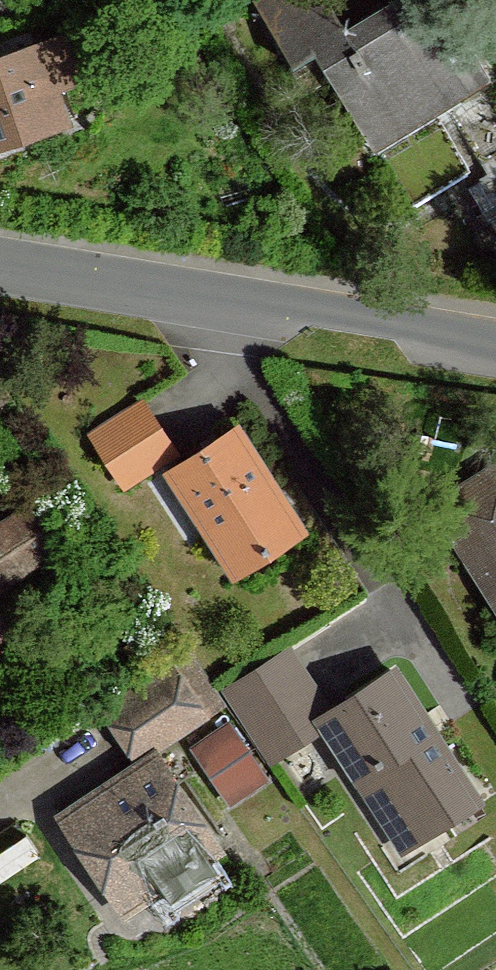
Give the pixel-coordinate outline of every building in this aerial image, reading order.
[(265,4),(304,70),(328,56),(385,151),(450,112),(493,87),(442,0),(415,0),(352,37),(330,0),(271,0),(265,4)] [(104,116),(78,37),(0,63),(0,151),(104,116)] [(495,236),(495,91),(493,87),(450,112),(489,179),(469,191),(495,236)] [(0,384),(0,410),(12,402),(0,384)] [(165,431),(149,405),(97,437),(131,491),(183,459),(165,431)] [(245,432),(176,476),(242,580),(310,536),(245,432)] [(443,506),(495,595),(495,473),(443,506)] [(66,554),(36,507),(0,530),(0,596),(66,554)] [(14,633),(0,612),(0,642),(14,633)] [(297,653),(233,694),(280,766),(333,732),(411,855),(487,806),(400,671),(335,713),(313,678),(297,653)] [(109,712),(139,761),(206,721),(176,671),(109,712)] [(266,783),(230,728),(198,749),(234,804),(266,783)] [(223,857),(159,762),(68,822),(132,917),(223,857)]
